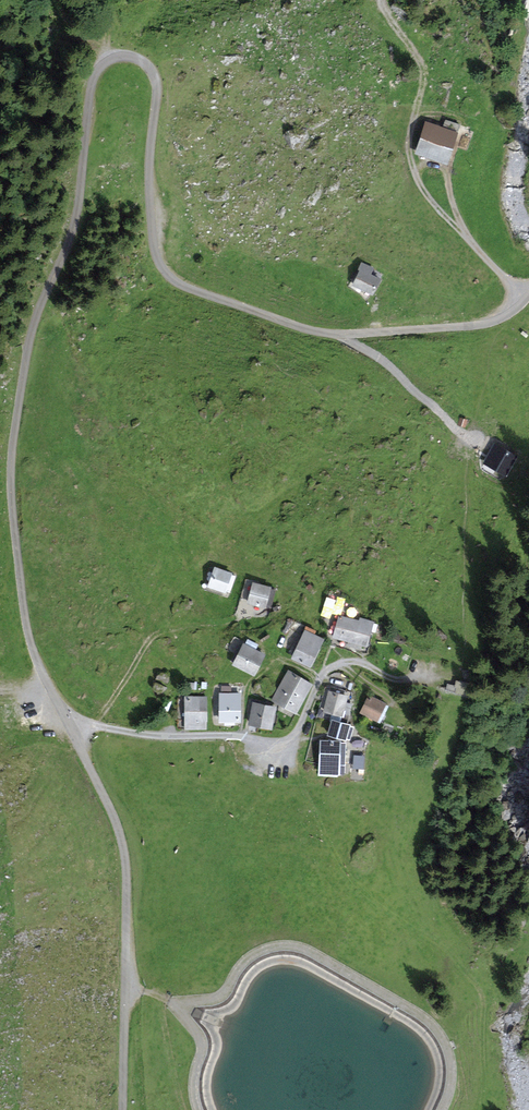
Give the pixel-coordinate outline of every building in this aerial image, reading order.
[(457,134),(425,123),(414,156),(447,166),(457,134)] [(374,272),(360,265),(350,288),(373,298),(380,283),(371,278),(374,272)] [(464,429),(467,420),(460,418),(457,427),(464,429)] [(514,458),(498,448),(487,465),(504,475),(514,458)] [(235,575),(215,568),(209,585),(229,592),(235,575)] [(275,589),(253,583),(248,601),(270,607),(275,589)] [(359,621),(339,615),(333,636),(365,645),(372,621),(360,618),(359,621)] [(315,631),(308,627),(293,657),(310,665),(323,639),(313,635),(315,631)] [(257,644),(247,639),(234,664),(253,674),(263,655),(254,650),(257,644)] [(311,684),(288,670),(272,699),(296,713),(311,684)] [(446,691),(467,695),(469,683),(459,681),(457,686),(448,684),(446,691)] [(346,696),(329,692),(324,710),(333,713),(331,720),(333,720),(345,724),(351,704),(345,702),(346,696)] [(240,694),(221,694),(220,719),(239,719),(240,694)] [(206,697),(183,697),(183,701),(186,701),(186,729),(206,729),(206,697)] [(384,705),(370,697),(362,711),(376,719),(384,705)] [(274,707),(254,703),(250,723),(270,727),(274,707)] [(345,724),(333,720),(329,734),(344,737),(347,724),(345,724)] [(346,743),(321,741),(319,773),(344,774),(346,743)]
